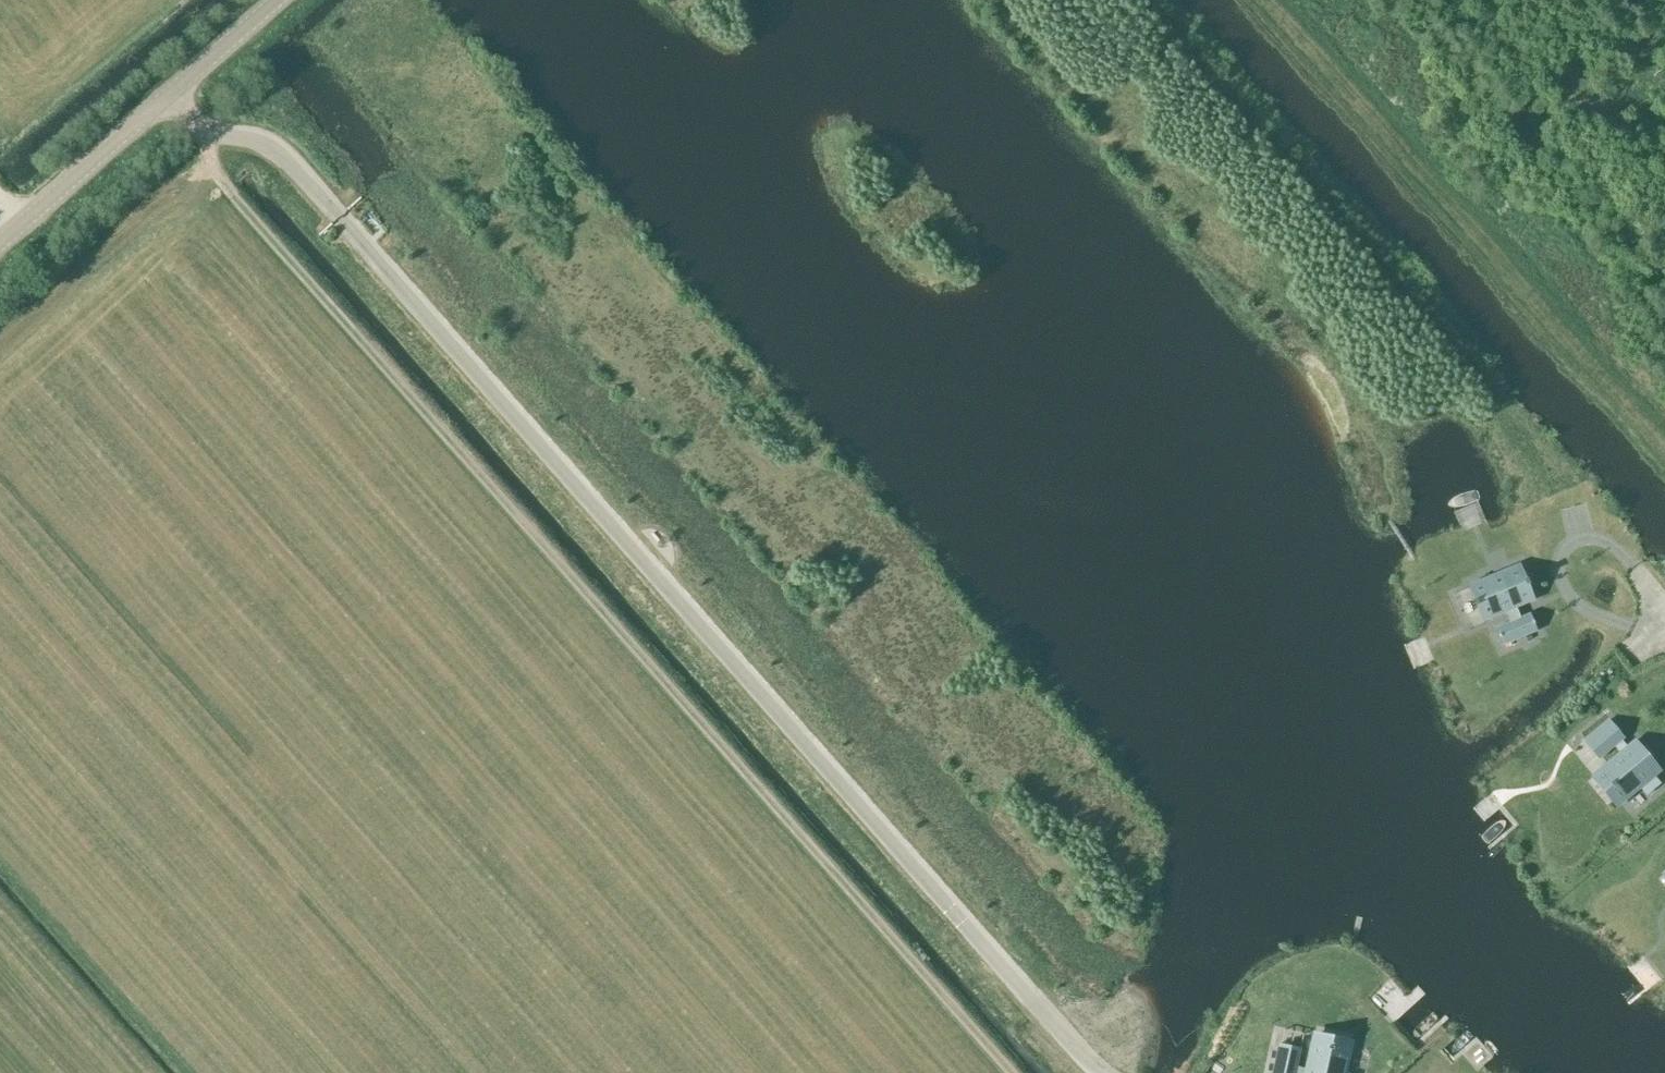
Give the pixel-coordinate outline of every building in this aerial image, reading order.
[(1503,644),(1537,630),(1530,614),(1520,618),(1515,606),(1534,598),(1520,565),(1470,586),(1484,619),(1507,609),(1512,621),(1496,628),(1503,644)] [(1609,720),(1585,740),(1600,757),(1614,746),(1621,754),(1594,776),(1617,804),(1623,799),(1639,786),(1646,795),(1660,783),(1653,775),(1659,770),(1636,741),(1628,748),(1621,740),(1624,738),(1609,720)] [(1268,1072),(1344,1072),(1349,1052),(1334,1048),(1334,1047),(1329,1046),(1328,1047),(1313,1044),(1308,1065),(1297,1063),(1300,1051),(1275,1045),(1268,1072)]
